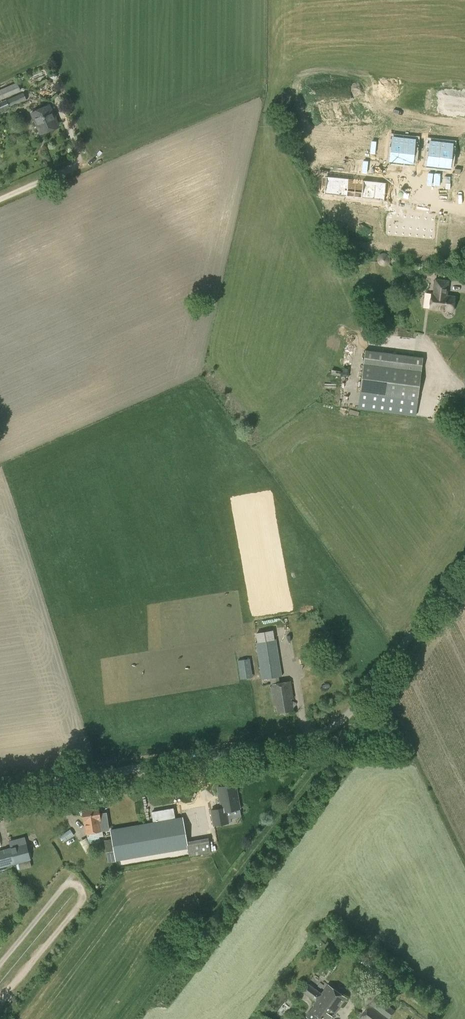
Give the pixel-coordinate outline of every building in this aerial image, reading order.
[(20,91),(16,82),(0,89),(0,100),(20,91)] [(12,106),(27,99),(24,92),(9,99),(12,106)] [(10,107),(7,100),(0,103),(0,111),(10,107)] [(42,133),(59,125),(50,104),(32,112),(42,133)] [(394,137),(391,158),(402,159),(405,139),(394,137)] [(405,139),(402,159),(414,160),(416,140),(405,139)] [(441,143),(430,141),(428,162),(439,163),(441,143)] [(441,143),(439,163),(450,164),(453,144),(441,143)] [(355,191),(348,190),(350,178),(327,176),(326,192),(355,196),(355,191)] [(355,191),(355,196),(385,199),(387,182),(364,180),(363,192),(355,191)] [(447,296),(448,281),(435,280),(433,294),(431,294),(429,309),(453,312),(455,297),(447,296)] [(360,392),(418,399),(422,370),(412,369),(413,357),(365,351),(360,392)] [(276,639),(255,642),(261,679),(270,678),(279,677),(282,676),(276,639)] [(293,699),(291,681),(271,684),(274,705),(276,705),(277,712),(293,710),(292,699),(293,699)] [(221,808),(226,810),(240,808),(236,784),(218,786),(221,808)] [(96,826),(97,836),(103,835),(98,805),(90,806),(90,803),(82,804),(83,807),(82,807),(83,813),(92,812),(94,827),(96,826)] [(175,817),(173,807),(152,811),(154,821),(111,829),(113,839),(105,840),(108,860),(187,846),(189,856),(211,852),(208,838),(187,841),(183,816),(175,817)] [(228,822),(226,810),(221,808),(211,809),(213,824),(228,822)] [(60,835),(64,841),(74,835),(70,829),(60,835)] [(8,866),(7,865),(15,863),(14,859),(26,856),(23,844),(0,850),(0,868),(8,866)] [(309,984),(304,991),(317,1001),(314,1005),(315,1005),(307,1015),(312,1018),(330,1018),(346,997),(329,984),(322,993),(309,984)] [(395,1010),(376,996),(359,1018),(388,1018),(395,1010)]
